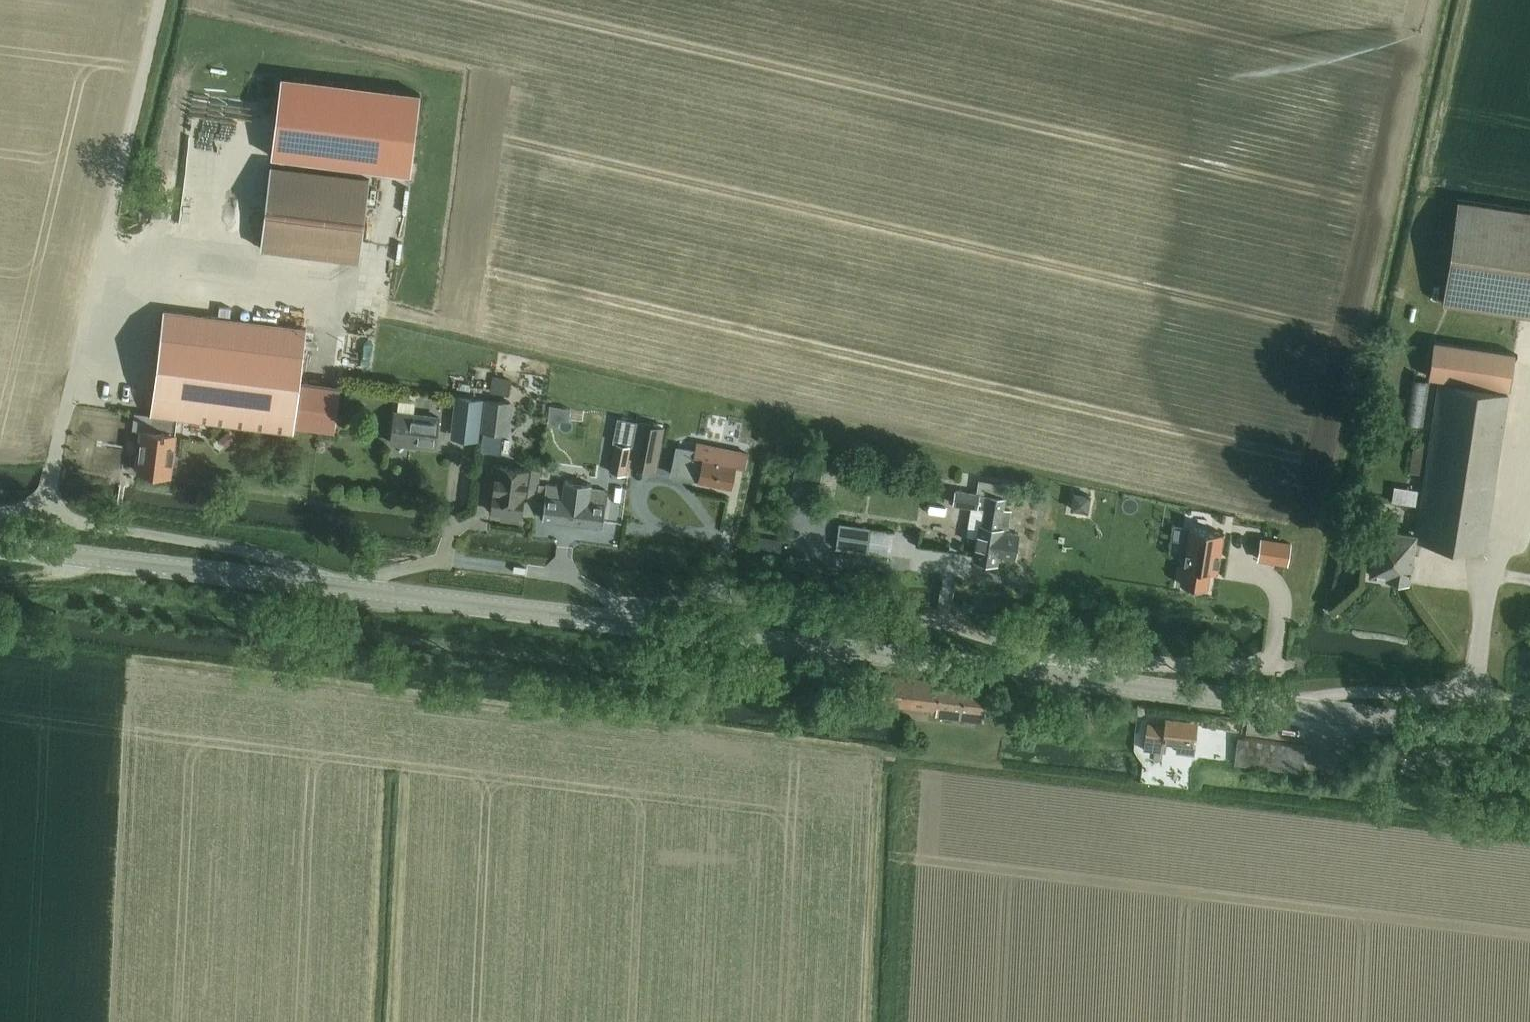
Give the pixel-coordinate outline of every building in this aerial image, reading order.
[(410,174),(420,93),(282,76),(272,157),(410,174)] [(370,177),(271,165),(260,247),(360,260),(370,177)] [(1444,304),(1519,315),(1529,317),(1529,213),(1459,202),(1444,304)] [(221,304),(220,313),(231,314),(232,305),(221,304)] [(135,456),(134,467),(137,468),(137,472),(171,476),(178,418),(294,432),(295,426),(318,429),(324,430),(335,431),(338,402),(340,386),(300,381),(307,327),(164,310),(152,412),(151,414),(152,414),(150,429),(142,428),(139,456),(135,456)] [(1513,356),(1436,344),(1431,376),(1508,388),(1513,356)] [(493,376),(490,393),(509,396),(512,379),(493,376)] [(1407,401),(1404,419),(1404,422),(1422,426),(1430,381),(1411,378),(1407,401)] [(1441,381),(1415,533),(1378,527),(1370,574),(1410,581),(1417,540),(1483,551),(1510,393),(1441,381)] [(456,396),(451,437),(479,441),(484,399),(483,399),(470,397),(456,396)] [(398,409),(396,409),(391,441),(436,447),(440,415),(415,412),(416,402),(399,400),(398,409)] [(485,400),(482,432),(483,432),(481,451),(501,453),(503,434),(509,435),(510,422),(513,403),(485,400)] [(620,418),(610,472),(625,475),(631,447),(633,447),(638,422),(620,418)] [(665,427),(640,422),(631,464),(656,469),(665,427)] [(228,432),(219,439),(226,447),(235,440),(228,432)] [(746,438),(744,449),(752,450),(754,439),(746,438)] [(678,447),(673,475),(700,480),(731,486),(735,466),(746,468),(749,452),(738,450),(738,449),(706,443),(706,444),(697,442),(695,451),(678,447)] [(492,512),(501,513),(501,515),(502,519),(516,521),(519,518),(519,515),(536,517),(542,471),(532,469),(528,501),(525,501),(527,483),(529,468),(509,466),(509,467),(494,465),(490,491),(494,491),(492,512)] [(548,484),(543,518),(573,522),(603,526),(608,492),(591,490),(591,484),(578,482),(564,481),(563,486),(548,484)] [(953,504),(953,505),(971,508),(967,536),(978,538),(975,560),(999,563),(1000,555),(1016,557),(1019,533),(1009,532),(1012,510),(1004,509),(1006,497),(1003,496),(1005,485),(979,481),(977,493),(955,490),(953,504)] [(1074,492),(1071,508),(1088,512),(1091,495),(1074,492)] [(839,525),(836,549),(892,556),(895,532),(839,525)] [(1183,567),(1180,584),(1208,588),(1211,572),(1218,573),(1224,534),(1217,533),(1190,528),(1183,567)] [(783,540),(759,536),(757,553),(780,556),(783,540)] [(1261,538),(1258,560),(1287,565),(1288,563),(1291,543),(1261,538)] [(987,688),(885,676),(881,703),(937,710),(936,715),(983,720),(987,688)] [(1148,723),(1146,743),(1145,749),(1166,751),(1167,742),(1178,743),(1177,752),(1195,754),(1195,745),(1198,721),(1166,718),(1165,725),(1148,723)] [(1235,764),(1303,772),(1306,746),(1238,737),(1235,764)]
